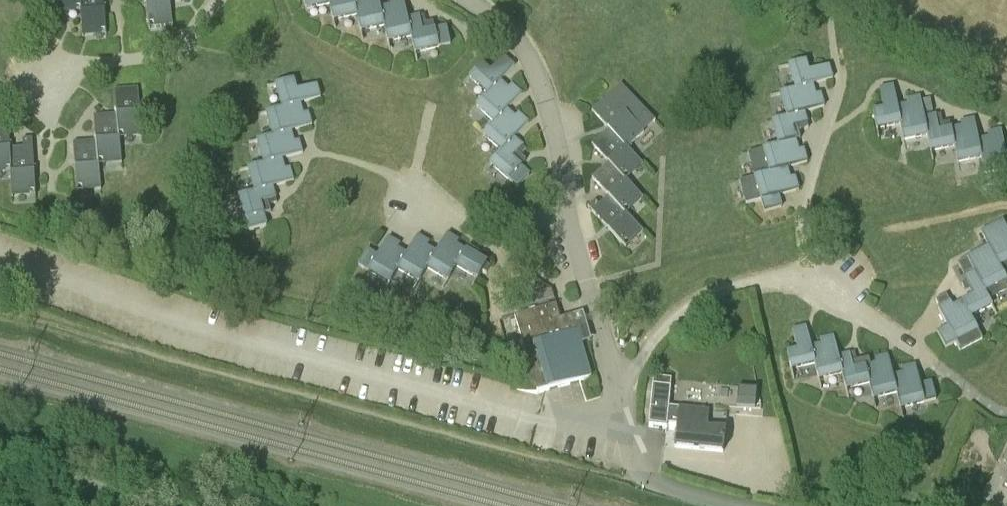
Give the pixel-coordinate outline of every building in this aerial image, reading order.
[(81,7),(81,0),(57,0),(58,14),(59,14),(59,8),(81,7)] [(81,7),(83,37),(84,37),(84,32),(106,30),(104,0),(81,0),(81,7)] [(170,0),(146,0),(149,23),(171,21),(172,26),(173,26),(170,0)] [(340,0),(304,0),(306,9),(307,9),(328,4),(328,3),(340,1),(340,0)] [(340,1),(328,3),(328,4),(334,29),(335,29),(333,20),(356,15),(356,14),(367,11),(365,0),(340,0),(340,1)] [(383,25),(395,22),(391,5),(381,8),(379,0),(365,0),(367,11),(356,14),(356,15),(361,40),(362,40),(360,30),(383,25)] [(410,36),(424,33),(424,32),(422,25),(426,24),(424,15),(408,19),(404,0),(392,0),(390,0),(391,5),(395,22),(383,25),(389,51),(390,51),(388,41),(410,36)] [(415,52),(451,45),(447,27),(424,32),(424,33),(410,36),(416,62),(417,62),(415,52)] [(490,71),(482,64),(464,84),(464,85),(471,78),(488,94),(488,93),(497,101),(509,88),(501,81),(515,65),(504,56),(490,71)] [(791,66),(797,88),(800,99),(816,94),(813,84),(833,78),(829,65),(809,71),(806,61),(780,68),(781,69),(791,66)] [(277,85),(283,107),(284,107),(287,118),(303,113),(300,103),(321,98),(317,84),(297,90),(294,79),(267,87),(268,88),(277,85)] [(478,107),(495,122),(503,129),(515,116),(507,109),(522,93),(512,84),(509,88),(497,101),(488,93),(488,94),(471,113),(478,107)] [(877,128),(900,124),(911,122),(908,105),(898,107),(894,86),(880,88),(884,109),(873,111),(878,139),(879,138),(877,128)] [(115,89),(117,114),(118,114),(120,133),(142,131),(142,137),(143,137),(138,87),(115,89)] [(800,99),(797,88),(770,96),(777,120),(789,116),(792,128),(812,122),(810,111),(825,106),(821,93),(816,94),(800,99)] [(592,111),(609,129),(610,128),(623,142),(639,127),(643,131),(644,130),(610,95),(592,111)] [(904,139),(927,135),(927,134),(939,131),(938,125),(943,124),(941,115),(924,118),(920,97),(907,99),(908,105),(911,122),(900,124),(905,150),(906,150),(904,139)] [(278,146),(294,141),(291,131),(312,125),(308,112),(303,113),(287,118),(284,107),(283,107),(258,114),(258,115),(268,113),(274,135),(278,146)] [(485,135),(501,150),(502,149),(512,158),(523,146),(514,138),(529,122),(518,113),(515,116),(503,129),(495,122),(478,141),(478,142),(485,135)] [(117,114),(95,116),(96,140),(97,140),(99,160),(121,158),(121,163),(122,163),(120,133),(118,114),(117,114)] [(789,116),(777,120),(761,124),(768,148),(780,144),(783,155),(798,150),(795,140),(816,134),(812,122),(792,128),(789,116)] [(958,162),(981,158),(992,156),(989,137),(978,139),(974,119),(961,122),(962,127),(965,144),(954,146),(959,173),(960,172),(958,162)] [(10,167),(9,148),(10,147),(9,123),(0,123),(0,168),(10,167)] [(931,151),(954,146),(965,144),(962,127),(939,131),(927,134),(927,135),(932,161),(933,161),(931,151)] [(644,164),(623,142),(610,128),(609,129),(592,144),(609,162),(610,161),(623,176),(639,161),(643,165),(644,164)] [(1006,170),(1006,151),(1005,151),(1001,130),(988,133),(989,137),(992,156),(981,158),(986,184),(987,184),(985,174),(1006,170)] [(258,141),(265,163),(268,174),(285,169),(282,159),(303,153),(299,140),(294,141),(278,146),(274,135),(249,142),(249,143),(258,141)] [(9,148),(10,167),(12,197),(13,197),(13,192),(36,190),(33,138),(23,139),(23,147),(10,147),(9,148)] [(73,142),(77,186),(100,184),(100,190),(101,190),(99,160),(97,140),(96,140),(73,142)] [(783,155),(780,144),(768,148),(755,151),(748,153),(754,177),(771,172),(774,182),(790,178),(795,177),(792,166),(808,162),(804,149),(798,150),(783,155)] [(491,164),(518,188),(530,174),(512,158),(517,153),(520,155),(526,149),(523,146),(512,158),(502,149),(501,150),(485,170),(485,171),(491,164)] [(610,161),(609,162),(592,178),(609,196),(610,195),(623,209),(639,194),(643,198),(644,198),(623,176),(610,161)] [(249,169),(255,191),(256,191),(259,203),(260,203),(268,201),(269,205),(277,203),(273,187),(294,181),(290,168),(285,169),(268,174),(265,163),(240,170),(240,171),(249,169)] [(771,172),(754,177),(739,181),(746,205),(751,203),(751,204),(762,201),(765,212),(782,207),(779,195),(799,190),(795,177),(790,178),(774,182),(771,172)] [(250,231),(267,226),(260,203),(259,203),(256,191),(255,191),(230,198),(231,199),(240,196),(250,231)] [(610,195),(609,196),(599,204),(595,200),(588,207),(622,244),(639,228),(643,232),(644,232),(623,209),(610,195)] [(1000,266),(1006,262),(1006,242),(1003,244),(994,225),(981,232),(991,251),(982,255),(989,271),(1000,266)] [(444,288),(457,266),(458,265),(448,260),(457,245),(459,241),(448,233),(437,252),(428,246),(419,262),(428,267),(428,268),(448,279),(443,288),(444,288)] [(415,290),(428,268),(428,267),(419,262),(428,246),(430,242),(418,235),(407,254),(398,249),(389,263),(399,269),(399,270),(419,281),(414,289),(415,290)] [(389,263),(398,249),(401,244),(389,237),(378,256),(368,250),(359,265),(390,283),(385,291),(386,292),(399,270),(399,269),(389,263)] [(474,286),(478,278),(483,271),(487,273),(491,266),(457,245),(448,260),(458,265),(457,266),(478,278),(473,286),(474,286)] [(985,291),(1006,280),(1006,282),(1006,280),(1000,266),(989,271),(982,255),(979,251),(967,257),(977,276),(962,284),(966,292),(971,290),(974,295),(985,290),(985,291)] [(961,321),(971,316),(992,305),(996,315),(997,314),(985,291),(985,290),(974,295),(953,306),(961,321)] [(938,332),(946,348),(977,331),(982,340),(983,340),(971,316),(961,321),(953,306),(951,301),(938,308),(948,326),(938,332)] [(519,330),(560,318),(556,304),(515,316),(519,330)] [(528,362),(582,346),(573,315),(560,318),(519,330),(528,362)] [(811,346),(806,326),(793,329),(798,349),(787,352),(794,379),(795,379),(792,369),(815,363),(825,361),(821,344),(811,346)] [(825,361),(815,363),(821,389),(822,389),(820,379),(842,373),(842,372),(854,369),(852,363),(857,361),(855,352),(839,356),(834,335),(820,339),(821,344),(825,361)] [(537,393),(544,391),(591,378),(582,346),(528,362),(537,393)] [(880,381),(870,383),(876,409),(877,409),(875,399),(897,393),(908,391),(903,373),(893,376),(888,355),(875,358),(876,363),(880,381)] [(842,372),(842,373),(848,399),(849,399),(847,389),(870,383),(880,381),(876,363),(854,369),(842,372)] [(925,403),(936,400),(932,382),(920,385),(916,365),(902,368),(903,373),(908,391),(897,393),(903,419),(904,419),(902,408),(925,402),(925,403)] [(669,407),(671,387),(653,385),(649,426),(667,428),(667,426),(677,426),(675,447),(723,452),(726,430),(708,428),(709,411),(669,407)] [(743,388),(741,407),(758,409),(759,390),(743,388)]
